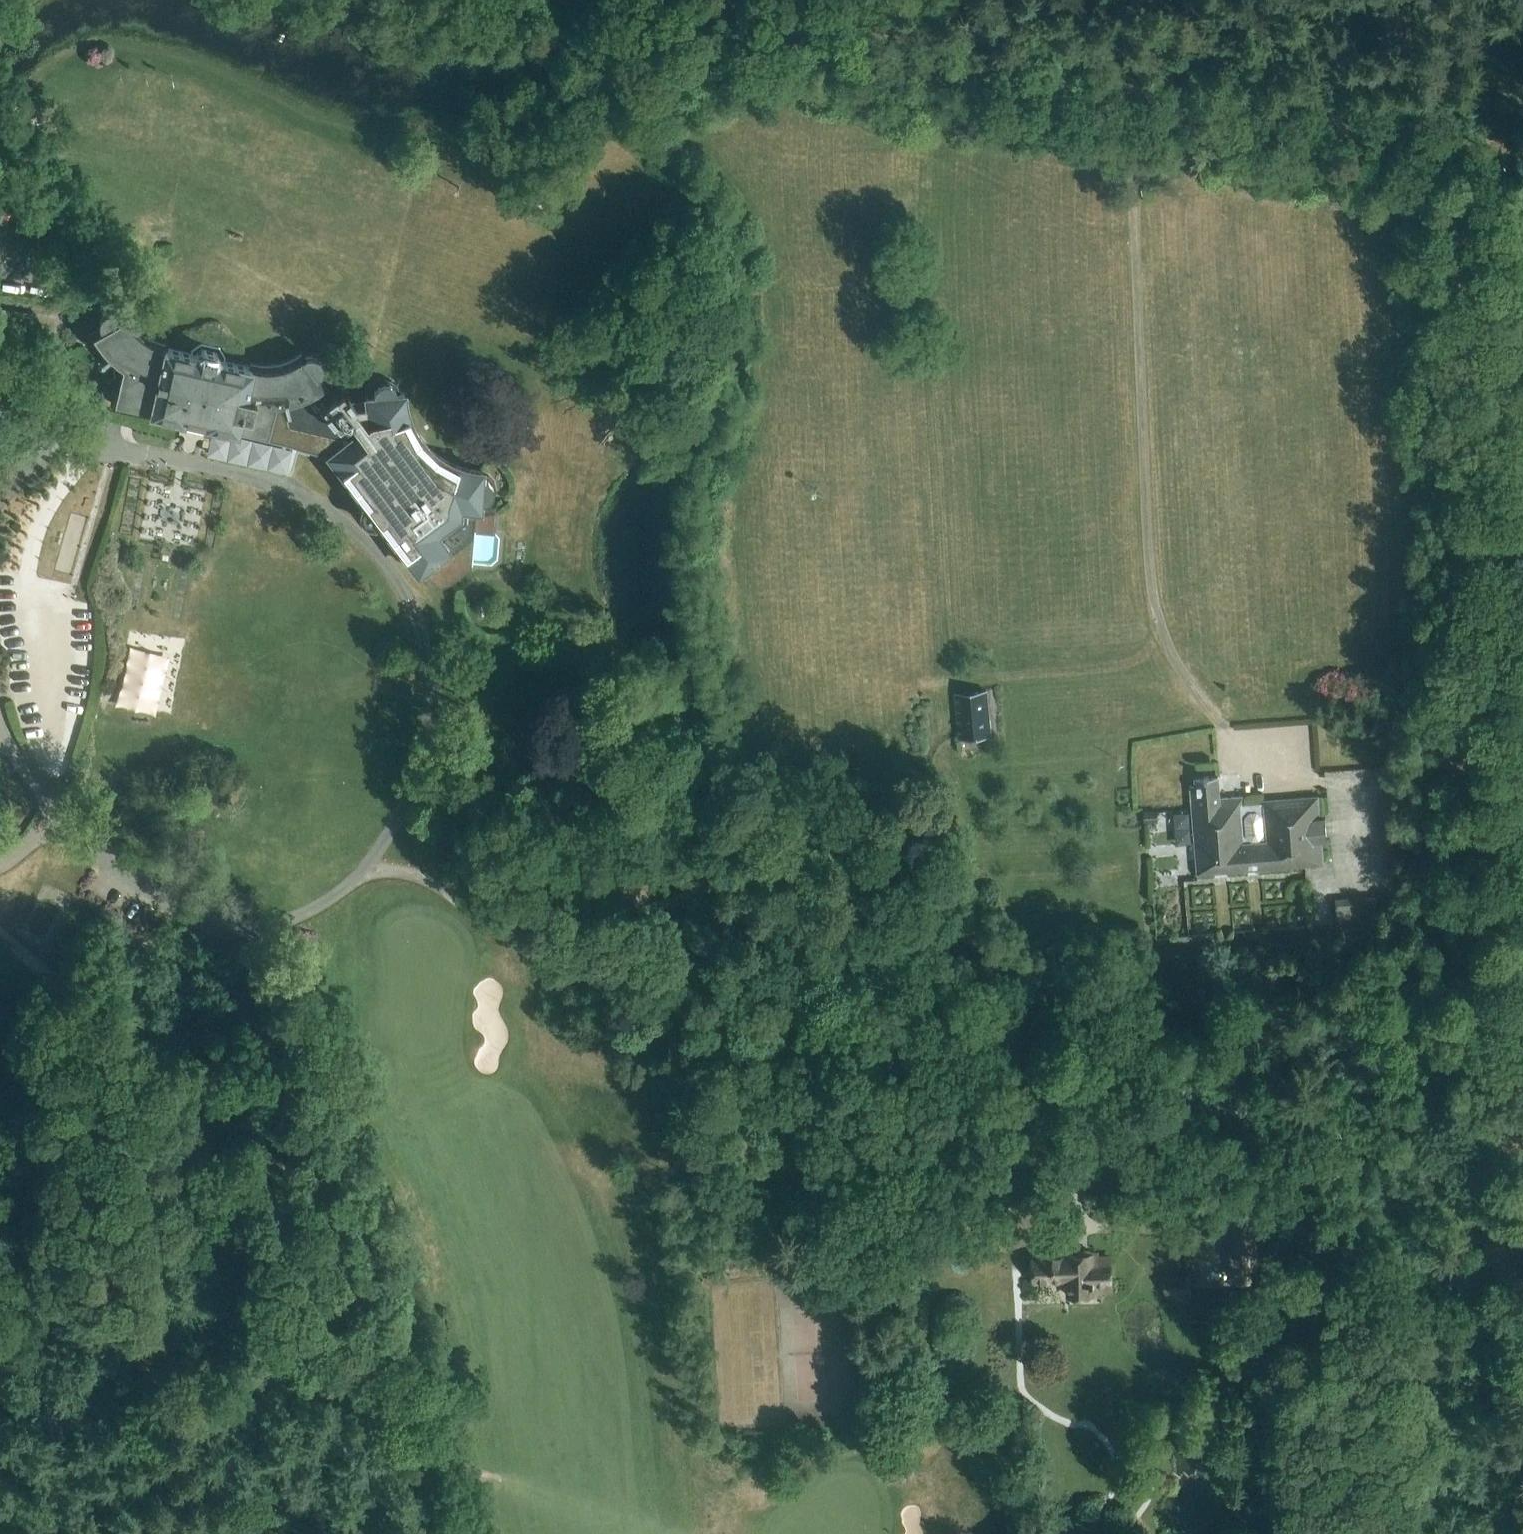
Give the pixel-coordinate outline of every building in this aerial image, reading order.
[(15,193),(0,186),(0,224),(1,222),(6,225),(9,218),(4,216),(15,193)] [(195,354),(164,348),(165,346),(152,342),(141,335),(131,326),(123,315),(117,305),(111,308),(105,313),(102,320),(101,328),(89,335),(97,347),(107,358),(119,368),(111,404),(181,420),(178,432),(179,432),(181,432),(182,433),(183,434),(184,435),(184,436),(183,444),(183,445),(183,446),(184,447),(185,448),(186,449),(187,449),(189,449),(191,449),(192,448),(192,447),(193,446),(195,439),(195,438),(196,437),(197,436),(198,436),(199,436),(201,436),(202,437),(205,425),(237,433),(237,432),(268,439),(325,453),(365,505),(361,509),(360,515),(362,521),(367,524),(373,525),(378,522),(416,573),(420,570),(426,579),(433,585),(443,586),(470,569),(473,533),(494,535),(496,514),(487,503),(493,498),(495,490),(494,482),(489,476),(482,474),(481,474),(481,470),(466,468),(452,463),(439,456),(428,446),(418,435),(410,422),(406,408),(403,393),(399,394),(399,393),(397,386),(391,381),(383,379),(375,382),(370,388),(369,395),(369,400),(351,401),(347,396),(345,397),(341,391),(335,396),(334,394),(331,396),(316,376),(319,372),(320,366),(318,361),(314,358),(308,357),(303,359),(300,355),(289,362),(277,366),(263,367),(250,365),(250,367),(220,360),(220,358),(216,352),(201,349),(195,353),(195,354)] [(959,738),(992,735),(988,689),(955,692),(959,738)] [(1220,804),(1218,776),(1195,778),(1196,785),(1190,786),(1197,875),(1305,866),(1305,861),(1323,860),(1318,797),(1260,801),(1260,803),(1243,805),(1243,803),(1220,804)] [(1143,814),(1144,825),(1157,824),(1156,813),(1143,814)] [(1339,925),(1378,922),(1376,897),(1337,900),(1339,925)] [(1250,1217),(1250,1212),(1253,1212),(1253,1204),(1229,1205),(1229,1212),(1240,1212),(1240,1216),(1232,1216),(1232,1238),(1229,1238),(1230,1277),(1235,1276),(1236,1284),(1255,1284),(1255,1276),(1260,1276),(1259,1235),(1256,1235),(1255,1217),(1250,1217)] [(1098,1259),(1098,1255),(1034,1258),(1034,1260),(1031,1263),(1031,1269),(1035,1272),(1035,1282),(1069,1281),(1069,1297),(1073,1297),(1076,1299),(1087,1299),(1090,1296),(1093,1296),(1093,1291),(1111,1290),(1110,1258),(1098,1259)] [(1165,1296),(1192,1296),(1191,1275),(1165,1275),(1165,1296)]
